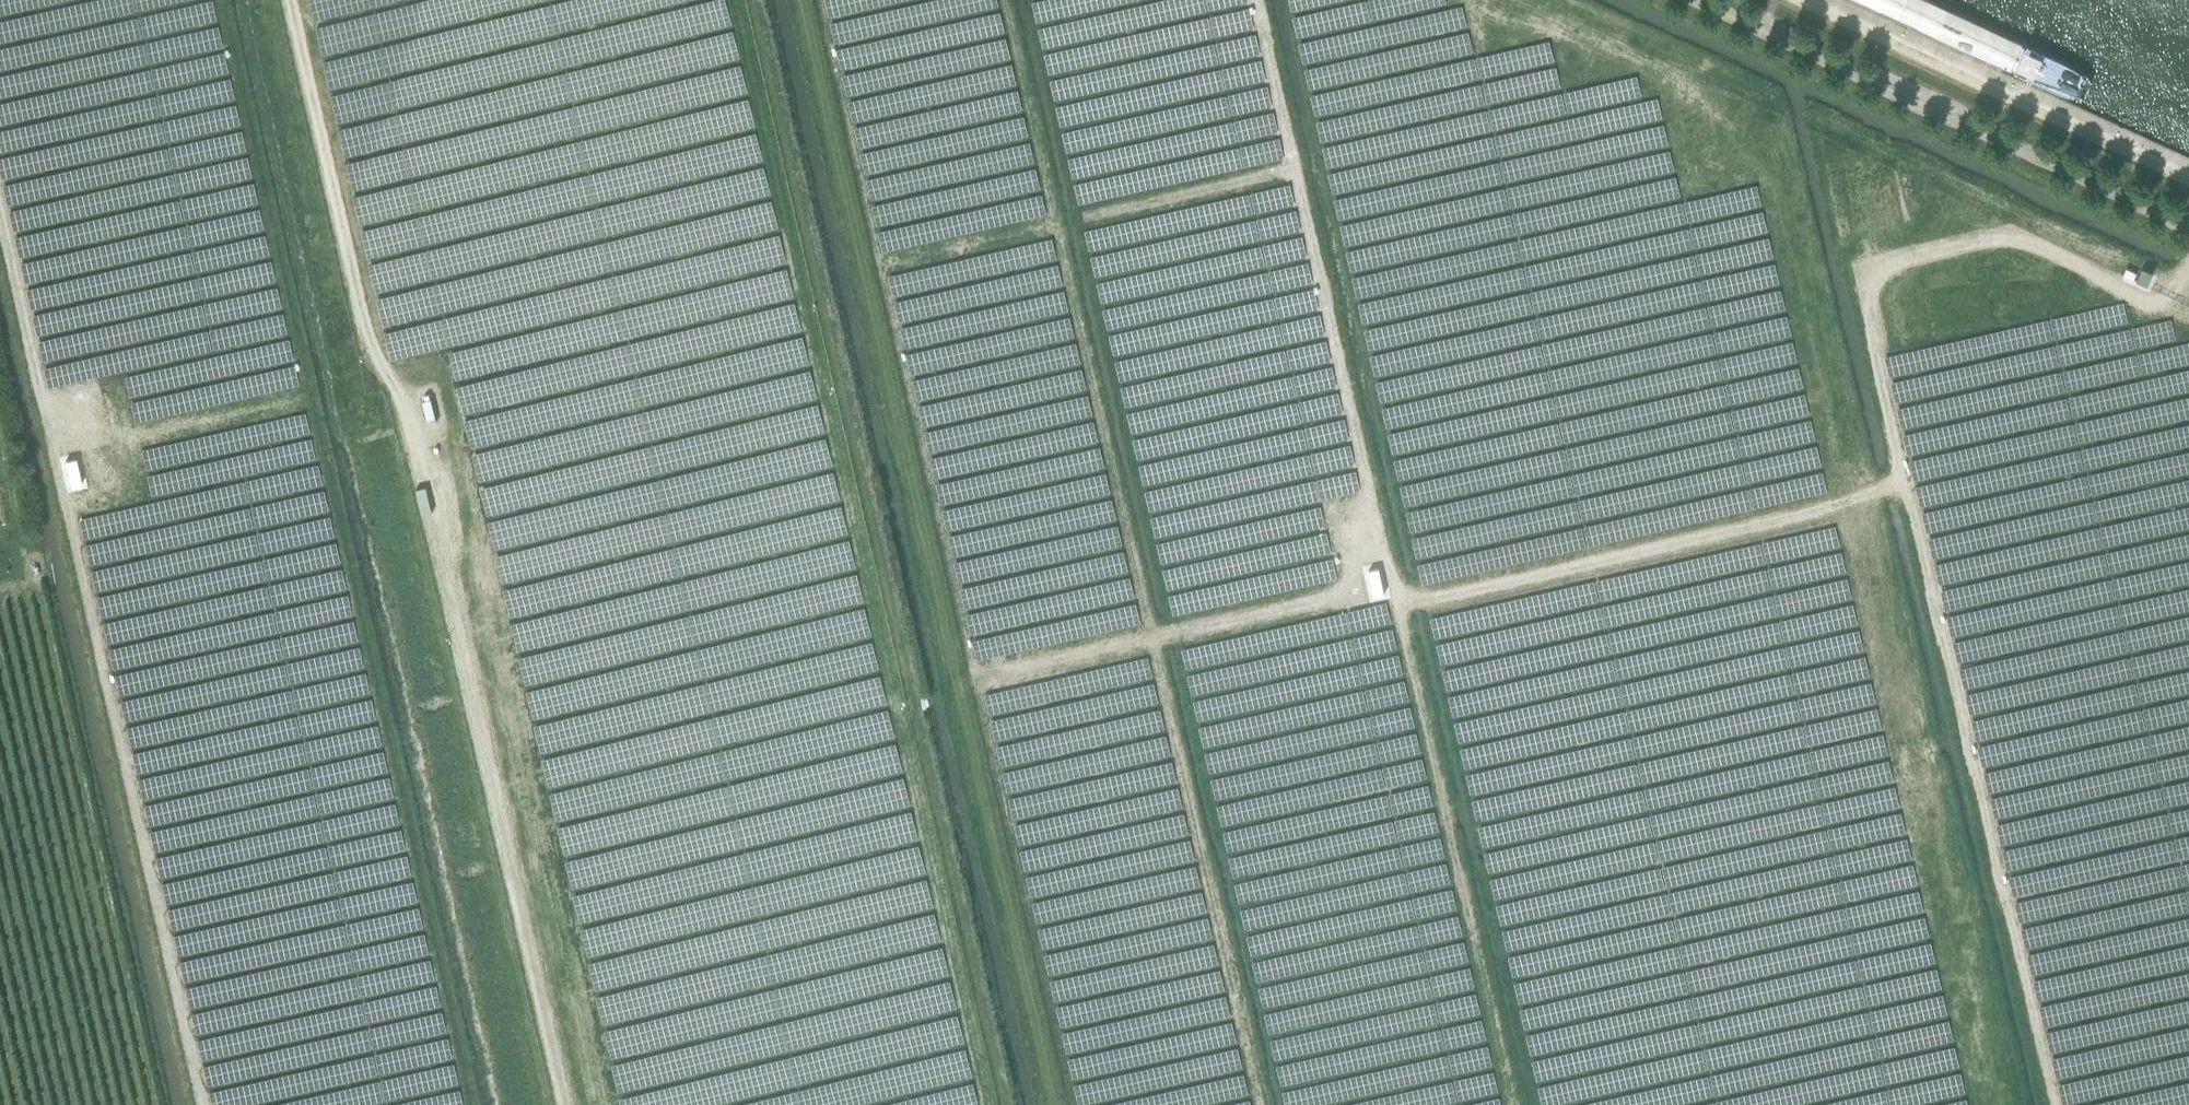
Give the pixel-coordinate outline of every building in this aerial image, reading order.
[(2151,276),(2139,277),(2139,291),(2152,290),(2151,276)] [(431,401),(422,403),(427,422),(428,425),(436,423),(431,401)] [(1390,572),(1379,574),(1385,600),(1396,598),(1390,572)]
